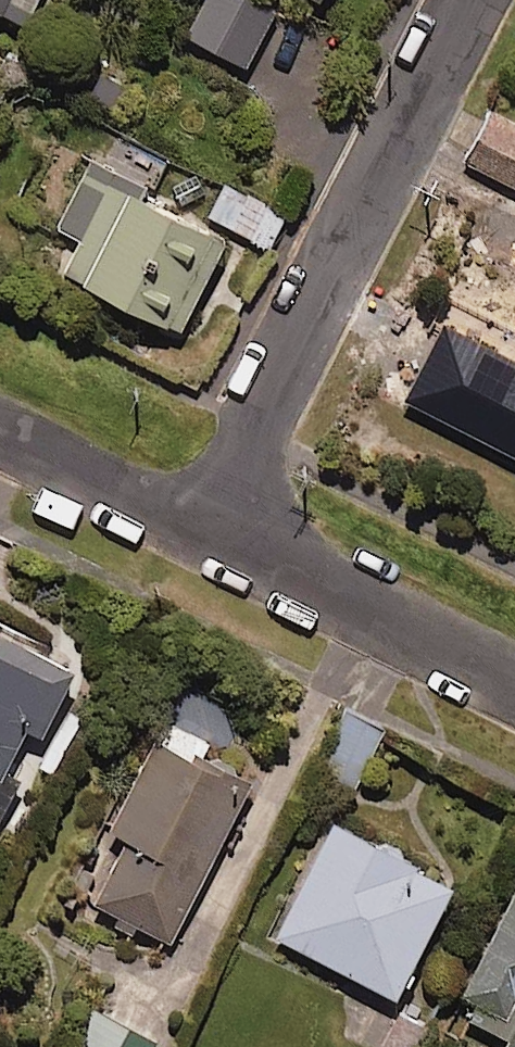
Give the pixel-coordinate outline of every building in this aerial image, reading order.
[(20,17),(28,0),(0,0),(0,8),(20,17)] [(263,0),(200,0),(183,33),(242,63),(271,4),(263,0)] [(136,78),(102,62),(87,94),(121,110),(136,78)] [(486,104),(460,158),(514,185),(514,118),(486,104)] [(165,161),(99,128),(52,224),(77,236),(61,269),(176,325),(222,230),(149,194),(165,161)] [(284,210),(222,180),(205,214),(267,244),(284,210)] [(466,271),(420,363),(443,374),(431,397),(514,439),(514,296),(466,271)] [(0,629),(0,805),(20,765),(4,758),(22,722),(35,729),(68,663),(0,629)] [(202,735),(157,714),(106,825),(126,834),(93,904),(168,939),(245,774),(195,750),(202,735)] [(445,863),(325,809),(270,930),(393,985),(396,977),(401,979),(409,962),(402,959),(445,863)] [(457,989),(476,998),(468,1015),(505,1034),(498,1046),(514,1046),(514,874),(457,989)] [(99,1013),(82,1046),(152,1046),(155,1040),(99,1013)]
